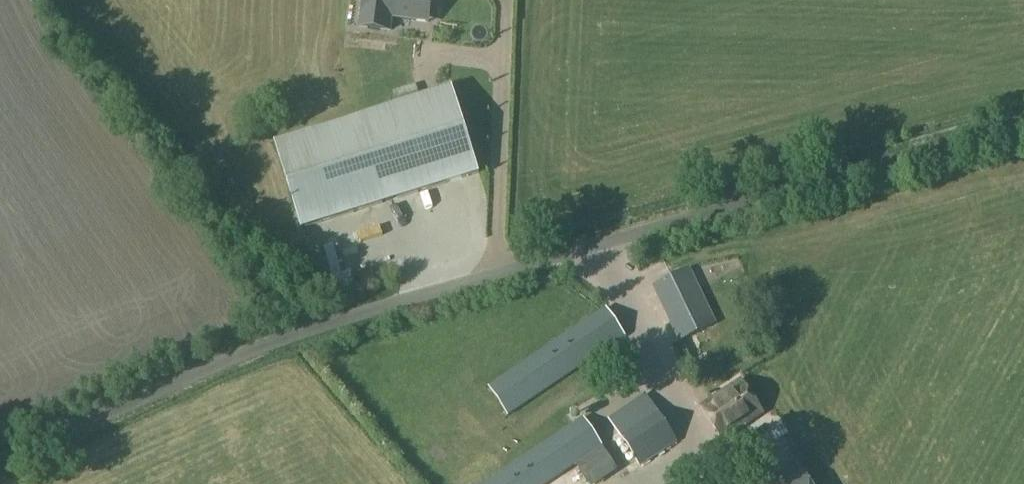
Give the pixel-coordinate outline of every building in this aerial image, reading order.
[(357,36),(387,40),(389,26),(429,31),(432,0),(361,0),(357,36)] [(282,137),(308,223),(486,171),(460,85),(282,137)] [(716,323),(690,267),(652,286),(679,341),(716,323)] [(488,386),(509,416),(626,336),(606,306),(488,386)] [(724,438),(762,413),(740,380),(702,405),(724,438)] [(645,393),(608,419),(640,465),(677,441),(645,393)] [(604,445),(584,416),(483,483),(546,483),(604,445)] [(796,459),(753,483),(811,483),(796,459)]
